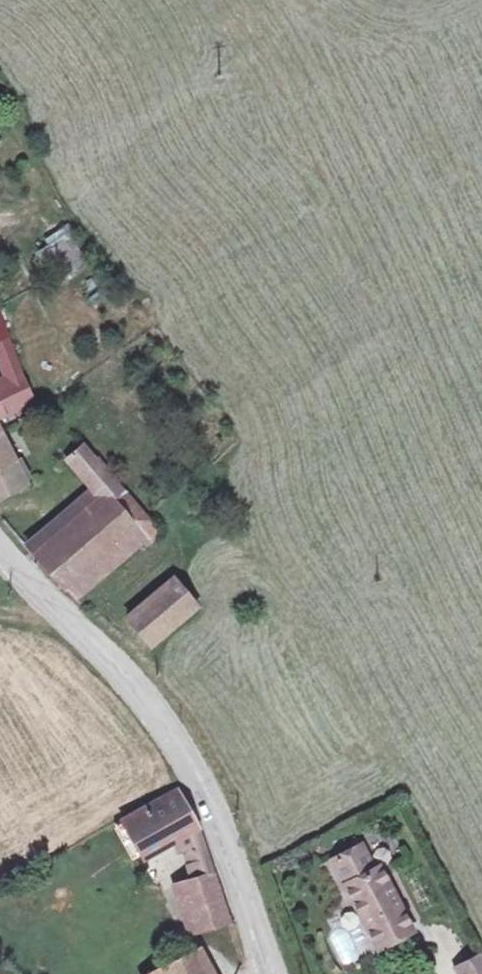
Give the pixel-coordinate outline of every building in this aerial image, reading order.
[(58,277),(89,257),(69,226),(38,246),(58,277)] [(13,331),(0,308),(0,338),(13,331)] [(24,352),(13,331),(0,338),(0,365),(24,352)] [(34,370),(24,352),(0,365),(0,370),(7,384),(34,370)] [(34,370),(7,384),(0,388),(0,436),(4,433),(19,425),(13,413),(47,393),(34,370)] [(4,433),(0,436),(0,498),(23,488),(16,472),(22,469),(4,433)] [(113,502),(127,490),(80,445),(66,458),(97,487),(110,499),(113,502)] [(97,487),(51,528),(61,541),(110,499),(97,487)] [(127,490),(113,502),(136,523),(66,584),(80,599),(150,538),(154,543),(160,537),(157,532),(163,525),(127,490)] [(113,502),(110,499),(61,541),(51,528),(29,547),(66,584),(136,523),(113,502)] [(152,647),(199,606),(179,583),(131,621),(152,647)] [(171,788),(114,821),(136,856),(170,837),(174,851),(179,849),(194,880),(180,885),(199,931),(231,921),(194,825),(171,788)] [(392,937),(412,926),(386,870),(379,874),(364,845),(333,861),(378,956),(396,947),(392,937)] [(164,878),(179,880),(182,862),(166,860),(164,878)] [(417,936),(412,926),(392,937),(396,947),(417,936)] [(341,966),(360,958),(345,927),(327,936),(341,966)] [(196,953),(158,973),(208,973),(196,953)] [(481,958),(455,972),(456,973),(481,973),(481,959),(481,958)]
